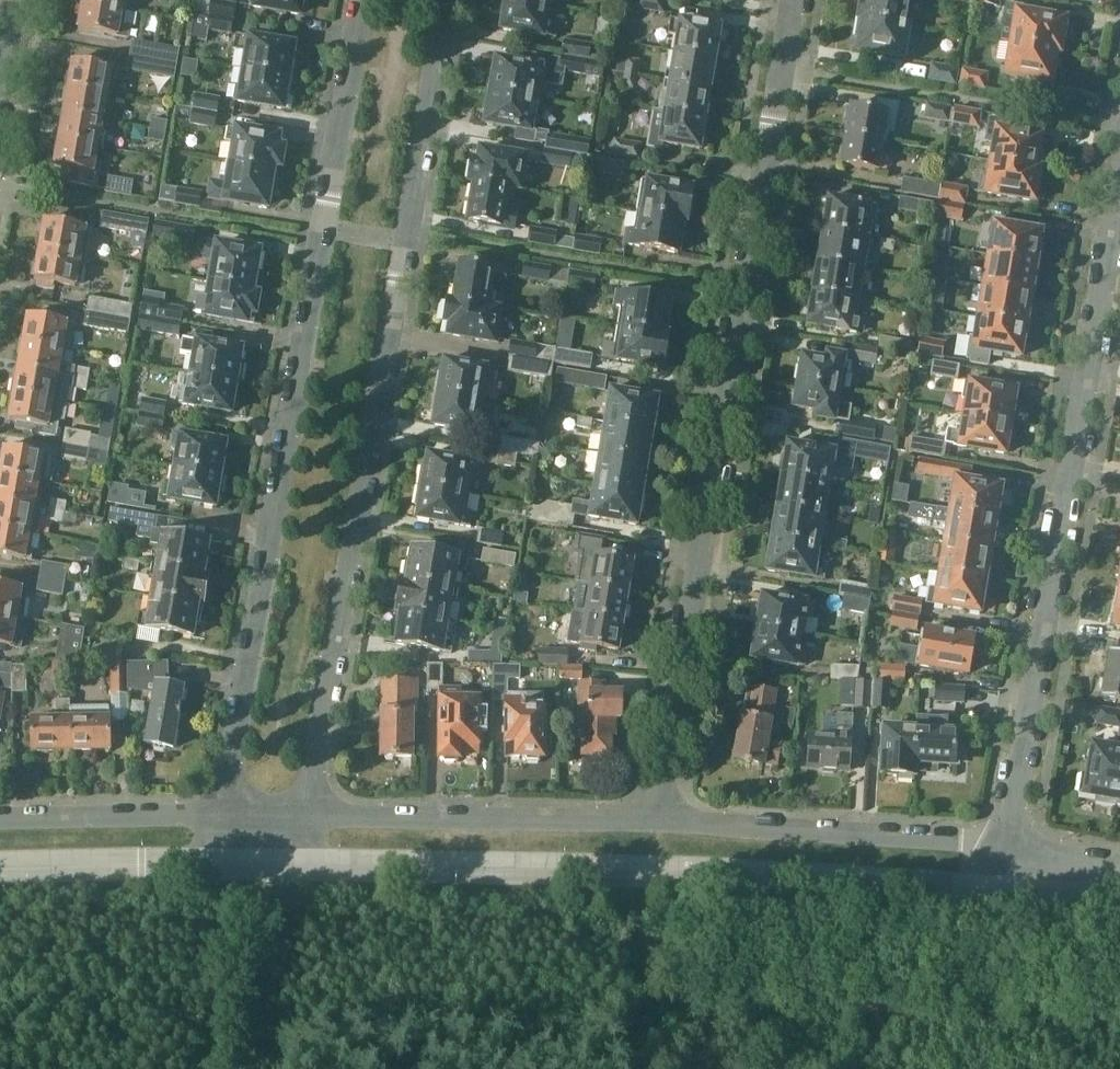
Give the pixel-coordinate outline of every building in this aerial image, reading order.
[(80,2),(122,9),(124,0),(81,0),(80,2)] [(209,14),(212,15),(234,19),(237,4),(216,0),(211,0),(209,14)] [(249,6),(300,15),(302,0),(250,0),(249,6)] [(501,14),(504,15),(502,29),(523,33),(523,34),(532,36),(532,34),(553,38),(556,23),(550,22),(553,5),(522,0),(503,0),(501,14)] [(637,7),(663,11),(665,0),(639,0),(637,7)] [(859,18),(908,26),(912,0),(862,0),(859,18)] [(975,4),(999,8),(1001,0),(975,0),(975,4)] [(80,2),(78,15),(81,16),(79,29),(125,37),(127,26),(120,25),(122,9),(80,2)] [(1008,3),(1001,42),(1011,44),(1061,52),(1066,19),(1032,13),(1033,7),(1008,3)] [(193,12),(188,39),(207,43),(209,29),(231,34),(234,19),(212,15),(209,14),(195,12),(193,12)] [(669,29),(668,34),(679,36),(676,53),(715,59),(716,53),(719,54),(721,42),(718,41),(721,26),(671,18),(669,29)] [(859,18),(856,36),(860,37),(857,50),(903,58),(908,26),(859,18)] [(236,35),(233,49),(246,52),(244,69),(293,77),(296,60),(293,59),(295,45),(236,35)] [(133,40),(130,54),(177,62),(180,47),(133,40)] [(564,40),(562,55),(562,56),(588,61),(588,59),(589,59),(591,45),(564,40)] [(1011,44),(1006,75),(1055,84),(1056,84),(1057,84),(1058,84),(1059,84),(1060,83),(1061,83),(1062,82),(1063,81),(1063,80),(1064,79),(1064,78),(1064,77),(1064,76),(1063,75),(1063,74),(1062,73),(1061,72),(1060,72),(1059,71),(1058,71),(1057,71),(1061,52),(1011,44)] [(490,71),(487,89),(538,98),(541,82),(545,83),(564,86),(567,72),(559,70),(561,56),(536,51),(533,65),(496,59),(494,72),(490,71)] [(666,72),(665,82),(710,90),(713,73),(715,74),(717,62),(715,61),(715,59),(676,53),(673,73),(666,72)] [(130,54),(127,69),(174,77),(177,62),(130,54)] [(561,56),(559,70),(567,72),(585,75),(602,78),(605,64),(588,61),(562,56),(561,56)] [(626,58),(623,75),(636,77),(637,75),(639,60),(626,58)] [(68,73),(66,86),(108,94),(111,78),(117,79),(119,68),(73,60),(71,73),(68,73)] [(932,64),(929,79),(955,84),(958,69),(935,65),(932,64)] [(236,85),(233,100),(284,108),(286,94),(290,94),(293,77),(244,69),(241,86),(236,85)] [(964,69),(961,84),(985,88),(988,73),(974,71),(964,69)] [(621,83),(621,88),(634,91),(636,77),(623,75),(621,83)] [(660,97),(659,105),(660,111),(705,119),(706,114),(709,114),(711,102),(708,102),(710,90),(665,82),(663,91),(660,97)] [(66,86),(63,100),(66,100),(64,113),(103,120),(105,111),(109,111),(112,95),(108,94),(66,86)] [(487,89),(484,109),(488,110),(485,122),(518,128),(516,139),(534,142),(534,139),(547,141),(545,147),(546,147),(546,148),(573,153),(573,152),(588,154),(590,140),(548,132),(549,132),(535,129),(538,116),(535,115),(538,98),(487,89)] [(195,94),(193,107),(218,111),(220,98),(195,94)] [(847,123),(845,136),(886,142),(888,131),(894,132),(899,103),(879,99),(878,110),(850,106),(850,108),(849,108),(846,123),(847,123)] [(927,103),(924,118),(949,123),(951,109),(951,108),(927,103)] [(175,104),(173,118),(190,121),(189,123),(215,127),(218,111),(193,107),(175,104)] [(954,109),(952,123),(978,127),(981,113),(954,108),(954,109)] [(652,127),(649,146),(662,148),(663,142),(666,143),(669,143),(700,149),(703,134),(705,134),(707,122),(705,122),(705,119),(660,111),(655,110),(652,127)] [(59,126),(56,138),(99,146),(103,146),(105,132),(101,131),(103,120),(64,113),(61,126),(59,126)] [(152,118),(150,129),(164,131),(166,121),(152,118)] [(990,119),(986,141),(995,142),(995,143),(992,160),(1041,169),(1044,150),(1045,150),(1048,150),(1051,149),(1053,146),(1053,143),(1052,140),(1050,138),(1047,137),(1042,136),(1012,132),(1012,131),(1013,123),(990,119)] [(228,127),(225,142),(235,144),(232,161),(274,168),(274,164),(280,165),(283,147),(278,146),(280,136),(266,133),(266,132),(256,130),(256,132),(228,127)] [(150,129),(149,139),(163,141),(164,131),(150,129)] [(841,147),(839,162),(841,163),(841,165),(878,171),(881,154),(884,154),(886,142),(845,136),(843,148),(841,147)] [(56,138),(54,152),(57,153),(54,166),(60,167),(70,169),(67,184),(98,189),(100,174),(102,164),(96,163),(99,146),(56,138)] [(615,140),(613,155),(639,160),(642,145),(615,140)] [(545,149),(543,163),(570,167),(586,170),(589,155),(573,153),(546,148),(546,149),(545,149)] [(474,160),(470,180),(476,181),(508,186),(521,189),(526,157),(482,149),(479,161),(474,160)] [(589,155),(586,170),(623,176),(625,162),(589,155)] [(982,177),(980,192),(1035,201),(1041,169),(992,160),(989,178),(982,177)] [(213,180),(210,194),(223,197),(226,197),(225,198),(267,206),(267,203),(271,200),(272,192),(270,189),(274,168),(232,161),(228,184),(213,180)] [(109,176),(106,191),(131,195),(134,181),(109,176)] [(904,178),(901,192),(938,198),(941,184),(904,178)] [(643,180),(637,212),(685,220),(688,221),(689,219),(692,220),(697,192),(694,191),(694,188),(643,180)] [(469,202),(467,215),(469,215),(468,220),(514,228),(517,213),(504,211),(508,186),(476,181),(475,184),(473,184),(470,198),(473,198),(472,202),(469,202)] [(941,184),(939,198),(964,203),(965,203),(967,189),(941,184)] [(162,186),(159,199),(200,206),(202,193),(202,192),(162,186)] [(578,199),(562,196),(557,222),(574,225),(578,199)] [(900,197),(898,209),(931,215),(933,202),(900,197)] [(824,211),(821,227),(823,230),(870,238),(873,221),(876,221),(879,206),(851,201),(852,200),(842,198),(842,200),(829,198),(827,212),(824,211)] [(939,198),(936,217),(962,221),(965,206),(963,206),(964,203),(939,198)] [(103,211),(100,227),(125,231),(125,229),(127,215),(103,211)] [(628,231),(626,245),(679,254),(682,238),(685,239),(688,221),(685,220),(637,212),(634,232),(628,231)] [(127,215),(125,229),(147,232),(149,219),(127,215)] [(40,233),(37,245),(40,246),(40,248),(87,257),(90,237),(91,237),(92,227),(45,219),(43,233),(40,233)] [(156,220),(153,235),(194,243),(197,228),(156,220)] [(994,223),(991,242),(994,243),(992,255),(1038,263),(1038,261),(1040,261),(1043,245),(1041,245),(1041,242),(1042,231),(1040,231),(1037,228),(1034,228),(1031,229),(1023,228),(1023,226),(1014,224),(1013,226),(994,223)] [(531,231),(529,242),(555,247),(557,236),(557,232),(532,228),(531,231)] [(818,244),(815,261),(865,268),(870,238),(823,230),(822,231),(821,232),(822,233),(825,233),(824,241),(823,241),(820,242),(820,243),(818,244)] [(557,236),(555,247),(564,248),(574,250),(576,239),(557,236)] [(576,239),(574,250),(600,254),(602,240),(577,236),(576,239)] [(881,239),(879,248),(893,251),(894,241),(881,239)] [(202,242),(199,256),(215,259),(211,282),(253,289),(257,268),(260,266),(262,257),(259,253),(260,250),(217,243),(217,245),(202,242)] [(40,248),(34,278),(38,279),(37,286),(54,289),(55,282),(76,286),(79,268),(86,269),(87,257),(40,248)] [(989,258),(985,285),(1035,294),(1038,277),(1035,276),(1038,263),(992,255),(991,258),(989,258)] [(150,258),(148,269),(156,270),(158,259),(150,258)] [(811,292),(811,293),(811,294),(852,300),(860,301),(865,268),(815,261),(813,277),(814,279),(813,280),(814,282),(817,283),(815,291),(813,291),(811,292)] [(455,283),(453,297),(456,298),(455,301),(490,307),(493,288),(504,289),(508,270),(462,262),(461,267),(458,266),(456,280),(459,281),(458,284),(455,283)] [(526,262),(523,277),(549,281),(551,267),(526,262)] [(931,266),(930,276),(947,279),(949,269),(931,266)] [(549,281),(548,286),(568,289),(568,286),(571,271),(561,269),(551,267),(549,281)] [(571,271),(568,286),(594,290),(597,275),(571,271)] [(930,276),(927,289),(945,292),(947,279),(930,276)] [(199,298),(197,313),(224,318),(224,319),(234,321),(234,319),(253,323),(259,294),(252,293),(253,289),(211,282),(207,300),(199,298)] [(985,285),(979,317),(1028,325),(1030,311),(1032,311),(1035,294),(985,285)] [(144,291),(140,315),(181,322),(184,308),(163,304),(165,294),(144,291)] [(619,292),(617,306),(622,307),(619,326),(665,333),(670,334),(673,317),(669,316),(672,301),(619,292)] [(872,292),(870,301),(884,304),(886,295),(872,292)] [(810,294),(807,310),(810,311),(807,325),(821,327),(821,329),(830,330),(830,329),(857,333),(860,318),(857,317),(860,301),(852,300),(811,294),(810,294)] [(90,296),(87,310),(131,318),(133,303),(90,296)] [(449,301),(445,321),(452,322),(450,334),(494,342),(501,309),(490,307),(455,301),(455,302),(449,301)] [(87,310),(84,325),(110,330),(110,329),(128,332),(131,318),(87,310)] [(23,327),(20,341),(62,348),(69,349),(72,333),(74,321),(28,314),(26,327),(23,327)] [(140,315),(137,328),(179,335),(181,322),(140,315)] [(971,334),(968,357),(972,358),(971,361),(989,364),(991,352),(993,352),(992,354),(1002,355),(1002,354),(1009,355),(1012,357),(1017,358),(1019,356),(1021,357),(1022,350),(1024,342),(1027,343),(1029,327),(1027,327),(1028,325),(979,317),(979,318),(981,318),(978,335),(971,334)] [(604,350),(603,356),(664,367),(665,364),(668,365),(670,350),(673,337),(669,337),(670,334),(665,333),(619,326),(616,344),(606,343),(604,350)] [(181,350),(180,353),(194,355),(191,371),(240,380),(243,363),(240,363),(242,351),(243,348),(183,337),(181,350)] [(880,337),(878,348),(885,350),(890,350),(911,354),(911,351),(913,342),(880,337)] [(917,350),(917,353),(942,357),(943,351),(945,342),(919,338),(917,350)] [(18,351),(18,353),(21,354),(18,367),(88,380),(90,369),(60,363),(62,348),(20,341),(18,351)] [(512,341),(509,356),(553,363),(556,348),(512,341)] [(852,350),(850,359),(876,364),(876,361),(878,351),(878,349),(853,345),(852,350)] [(556,350),(554,363),(590,369),(593,354),(572,350),(557,348),(556,350)] [(802,355),(798,381),(840,388),(845,355),(827,352),(826,358),(802,355)] [(509,356),(507,371),(551,378),(553,363),(509,356)] [(439,372),(435,391),(484,400),(487,383),(491,384),(494,368),(476,365),(476,364),(467,362),(466,364),(444,360),(442,373),(439,372)] [(933,361),(930,375),(957,380),(959,365),(933,361)] [(13,379),(10,392),(66,402),(69,387),(86,390),(88,380),(18,367),(16,379),(13,379)] [(558,367),(555,381),(604,390),(607,376),(558,367)] [(182,388),(179,403),(231,412),(234,397),(237,398),(240,380),(191,371),(188,389),(182,388)] [(964,380),(961,396),(967,397),(964,414),(1013,422),(1017,403),(1013,402),(1015,389),(1003,387),(1004,385),(992,383),(992,385),(964,380)] [(798,381),(793,407),(818,410),(816,418),(834,421),(835,418),(840,419),(838,434),(863,438),(874,439),(876,424),(866,422),(850,420),(848,419),(850,406),(837,404),(840,388),(798,381)] [(608,403),(604,421),(652,430),(656,428),(658,411),(655,410),(658,397),(644,395),(644,393),(635,392),(635,393),(608,389),(605,402),(608,403)] [(435,391),(432,410),(435,411),(433,424),(455,428),(454,429),(464,431),(464,429),(473,431),(483,432),(485,419),(481,418),(484,400),(435,391)] [(10,392),(8,406),(11,406),(9,418),(17,420),(24,421),(22,428),(35,430),(35,433),(55,437),(55,435),(58,417),(63,418),(66,402),(10,392)] [(142,397),(139,413),(164,417),(167,402),(142,397)] [(137,424),(137,426),(162,430),(164,417),(139,413),(137,424)] [(910,436),(908,451),(944,457),(946,443),(981,449),(981,451),(992,453),(992,451),(1005,453),(1007,440),(1010,441),(1013,422),(964,414),(961,431),(956,430),(956,431),(948,429),(946,442),(910,436)] [(577,425),(577,426),(591,429),(593,418),(579,416),(579,417),(577,425)] [(604,421),(599,452),(650,462),(653,446),(650,442),(652,442),(650,439),(647,439),(649,432),(652,433),(653,432),(652,430),(604,421)] [(65,429),(63,443),(88,448),(109,452),(112,437),(91,433),(65,429)] [(174,433),(171,448),(178,449),(175,466),(224,475),(227,457),(224,457),(226,442),(174,433)] [(493,435),(491,449),(517,453),(538,457),(539,448),(540,443),(519,440),(493,435)] [(782,455),(780,472),(782,475),(780,476),(829,484),(832,464),(847,467),(852,464),(853,455),(856,441),(837,438),(835,450),(810,446),(810,445),(801,443),(801,445),(787,442),(785,456),(782,455)] [(860,441),(858,456),(878,460),(888,461),(891,446),(881,445),(860,441)] [(63,443),(60,458),(86,463),(88,448),(63,443)] [(38,481),(52,483),(57,456),(49,454),(4,446),(2,460),(0,460),(0,474),(38,481)] [(538,457),(536,468),(552,457),(546,449),(539,448),(538,457)] [(491,449),(488,463),(515,467),(517,453),(491,449)] [(589,450),(584,472),(595,474),(593,483),(642,492),(643,491),(642,489),(639,489),(640,482),(644,482),(645,481),(644,480),(648,476),(650,462),(599,452),(589,450)] [(422,466),(419,485),(468,493),(471,476),(475,477),(478,463),(459,459),(459,458),(450,456),(450,457),(428,454),(426,467),(422,466)] [(918,460),(916,473),(942,477),(953,478),(951,492),(953,492),(950,510),(995,518),(996,517),(999,518),(1002,502),(998,502),(1001,485),(983,482),(983,480),(974,479),(974,481),(967,479),(969,466),(945,462),(918,458),(918,460)] [(166,482),(163,498),(215,507),(218,491),(221,492),(224,475),(175,466),(172,483),(166,482)] [(38,508),(40,497),(35,496),(38,481),(0,474),(0,501),(38,508)] [(776,490),(774,506),(824,515),(829,484),(780,476),(782,478),(784,479),(783,486),(781,485),(778,487),(779,488),(776,490)] [(529,505),(527,519),(570,527),(573,514),(614,521),(614,523),(623,525),(623,523),(637,525),(639,512),(641,512),(644,496),(642,492),(593,483),(590,501),(575,498),(574,506),(549,502),(539,507),(529,505)] [(111,485),(108,503),(155,510),(156,507),(145,506),(147,494),(126,491),(126,487),(112,485),(111,485)] [(419,485),(416,504),(419,505),(417,518),(433,520),(433,522),(442,523),(442,522),(467,526),(469,512),(465,511),(468,493),(419,485)] [(51,499),(49,510),(65,513),(67,502),(51,499)] [(36,533),(38,518),(77,524),(78,515),(65,513),(49,510),(38,508),(0,501),(0,527),(36,533)] [(908,517),(907,518),(948,525),(945,541),(993,549),(996,533),(993,533),(995,518),(950,510),(914,504),(910,504),(910,505),(908,517)] [(772,535),(770,536),(819,544),(824,515),(774,506),(771,522),(773,525),(772,526),(773,528),(776,528),(774,535),(772,535)] [(111,508),(108,521),(138,526),(137,535),(151,538),(153,538),(154,530),(155,531),(158,516),(111,508)] [(31,560),(33,549),(31,549),(33,534),(36,535),(36,533),(0,527),(0,555),(31,560)] [(478,528),(475,542),(501,546),(504,533),(478,528)] [(153,538),(152,546),(161,547),(159,564),(208,572),(211,556),(207,555),(209,540),(180,535),(155,531),(154,530),(153,538)] [(882,530),(877,561),(892,563),(897,533),(887,531),(882,530)] [(583,551),(577,582),(580,583),(628,591),(633,561),(602,555),(605,539),(585,535),(580,534),(580,535),(578,550),(583,551)] [(768,540),(765,556),(768,557),(766,570),(780,572),(779,574),(788,575),(788,574),(816,578),(825,580),(828,567),(815,565),(819,544),(770,536),(771,538),(768,540)] [(833,538),(832,547),(846,550),(847,540),(833,538)] [(945,541),(940,571),(985,579),(988,565),(991,565),(993,549),(945,541)] [(78,545),(76,557),(96,560),(98,548),(78,545)] [(406,561),(403,578),(453,588),(454,587),(457,571),(466,572),(469,558),(412,548),(410,562),(406,561)] [(484,549),(481,563),(514,567),(517,554),(484,549)] [(127,558),(125,568),(138,570),(140,560),(127,558)] [(42,561),(39,576),(65,580),(68,566),(42,561)] [(153,563),(151,577),(155,578),(152,598),(202,606),(204,606),(204,603),(207,601),(209,592),(207,589),(209,573),(208,573),(208,572),(159,564),(153,563)] [(930,588),(927,602),(953,607),(952,609),(961,610),(962,609),(980,612),(983,595),(986,596),(988,581),(985,580),(985,579),(940,571),(936,589),(930,588)] [(39,576),(37,591),(62,595),(65,580),(39,576)] [(396,596),(394,605),(396,609),(396,610),(448,619),(451,603),(456,604),(459,588),(454,587),(453,588),(403,578),(401,578),(399,594),(396,596)] [(841,580),(838,595),(844,596),(871,601),(873,586),(841,580)] [(23,618),(25,605),(28,588),(0,583),(0,614),(23,618)] [(580,583),(575,611),(586,613),(623,620),(628,591),(580,583)] [(756,607),(753,626),(802,634),(806,617),(810,618),(813,603),(794,600),(795,599),(784,597),(784,598),(762,595),(760,608),(756,607)] [(844,596),(841,609),(868,614),(871,601),(844,596)] [(894,599),(893,610),(894,611),(894,612),(918,616),(918,615),(919,615),(921,600),(895,596),(894,599)] [(144,613),(141,628),(193,636),(195,622),(199,623),(202,606),(152,598),(149,614),(144,613)] [(397,611),(394,628),(398,629),(396,643),(452,653),(458,621),(448,619),(396,610),(396,611),(397,611)] [(892,612),(890,625),(917,629),(919,616),(918,616),(894,612),(892,612)] [(586,613),(579,649),(596,652),(596,647),(602,648),(602,647),(619,650),(623,620),(586,613)] [(19,649),(23,629),(21,629),(22,621),(23,618),(0,614),(0,645),(19,649)] [(62,624),(55,662),(79,663),(85,629),(62,624)] [(753,626),(750,644),(753,645),(751,658),(772,661),(772,662),(782,664),(783,663),(802,666),(805,651),(799,650),(802,634),(753,626)] [(897,662),(896,666),(905,667),(905,665),(907,664),(909,664),(967,673),(971,654),(975,655),(977,642),(973,641),(973,638),(953,634),(954,632),(944,630),(943,632),(923,629),(921,636),(919,647),(899,644),(896,662),(897,662)] [(121,648),(88,649),(88,662),(122,662),(121,648)] [(538,661),(538,664),(567,665),(567,650),(538,649),(538,651),(538,661)] [(1100,698),(1104,698),(1103,703),(1115,704),(1115,700),(1119,701),(1119,653),(1108,650),(1100,698)] [(469,651),(468,664),(493,665),(493,664),(502,664),(502,651),(469,651)] [(149,662),(127,663),(127,683),(132,684),(155,688),(152,706),(145,744),(174,749),(184,687),(169,684),(170,678),(170,663),(149,662)] [(127,663),(112,663),(113,691),(128,690),(127,684),(127,683),(127,663)] [(71,664),(53,664),(53,673),(71,673),(71,664)] [(428,664),(427,689),(442,689),(442,688),(442,664),(428,664)] [(493,665),(492,701),(506,701),(505,742),(507,742),(506,757),(524,757),(527,762),(538,762),(540,757),(543,758),(543,702),(524,702),(524,693),(506,692),(507,680),(509,678),(518,678),(518,664),(502,664),(493,664),(493,665)] [(830,664),(830,679),(856,680),(860,665),(830,664)] [(12,665),(12,674),(12,689),(12,692),(26,692),(26,665),(12,665)] [(560,665),(560,678),(581,679),(581,666),(560,665)] [(877,665),(876,679),(904,681),(905,667),(896,666),(877,665)] [(12,689),(12,674),(0,673),(0,688),(12,689)] [(915,675),(914,682),(926,685),(927,683),(928,677),(917,675),(915,675)] [(382,679),(381,758),(384,758),(386,760),(392,760),(394,758),(412,758),(413,680),(382,679)] [(875,679),(873,707),(888,707),(889,681),(875,679)] [(855,680),(854,708),(869,708),(871,681),(855,680)] [(580,683),(579,740),(580,740),(580,743),(583,743),(583,754),(610,755),(611,718),(620,718),(621,693),(602,692),(603,683),(580,683)] [(937,685),(935,701),(962,702),(963,687),(937,685)] [(442,689),(440,758),(443,758),(445,762),(454,762),(456,758),(459,758),(459,752),(478,752),(479,699),(460,699),(461,686),(450,686),(450,688),(442,688),(442,689)] [(746,686),(734,761),(736,761),(736,763),(744,764),(745,762),(767,766),(767,764),(777,766),(780,743),(769,741),(770,730),(768,729),(774,691),(746,686)] [(57,718),(31,718),(31,751),(71,751),(71,706),(71,699),(57,700),(57,702),(52,702),(52,713),(57,713),(57,718)] [(109,706),(71,706),(71,751),(110,750),(110,748),(113,747),(112,736),(110,735),(109,717),(109,706)] [(1099,707),(1096,723),(1111,726),(1114,709),(1099,707)] [(783,708),(781,724),(793,726),(795,710),(783,708)] [(1114,709),(1111,726),(1119,727),(1119,710),(1114,709)] [(808,735),(806,768),(819,769),(822,772),(834,773),(837,770),(850,771),(853,716),(837,715),(835,738),(808,735)] [(917,729),(914,770),(930,771),(939,771),(940,763),(954,764),(954,763),(958,764),(959,749),(956,749),(956,732),(955,732),(955,719),(940,718),(916,716),(915,725),(915,729),(917,729)] [(884,727),(880,773),(898,774),(898,778),(912,779),(912,775),(913,775),(914,770),(917,729),(915,729),(884,727)] [(1078,792),(1096,795),(1096,799),(1117,803),(1119,785),(1119,732),(1117,748),(1093,744),(1090,762),(1087,761),(1087,763),(1088,763),(1086,773),(1081,772),(1078,792)]
